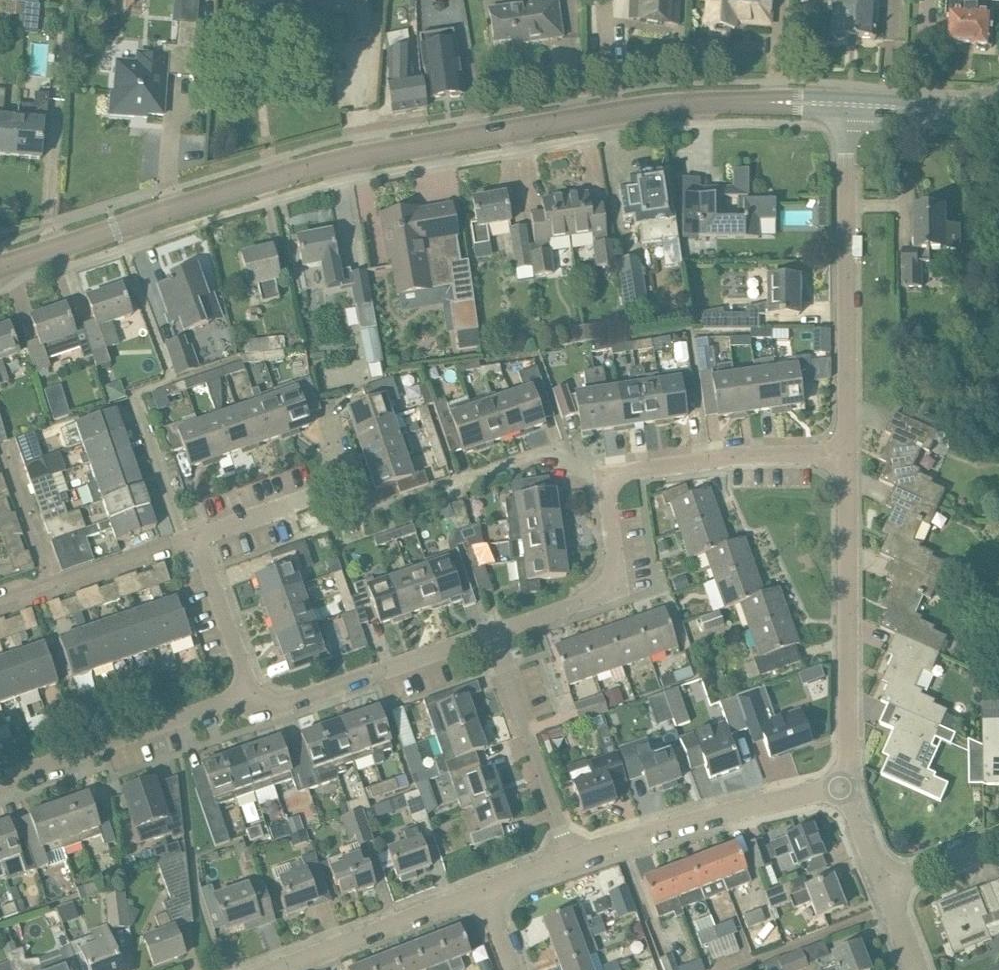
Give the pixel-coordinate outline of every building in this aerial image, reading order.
[(39,0),(11,0),(11,1),(10,1),(10,2),(25,3),(24,16),(38,18),(40,4),(38,4),(39,0)] [(125,13),(148,14),(148,0),(125,0),(125,13)] [(150,15),(164,14),(164,0),(150,0),(150,15)] [(557,0),(551,0),(489,9),(494,44),(524,39),(525,43),(563,38),(557,0)] [(629,23),(676,25),(678,26),(679,0),(630,0),(629,23)] [(705,27),(711,28),(710,35),(727,37),(728,29),(734,30),(735,22),(770,25),(771,0),(707,0),(705,27)] [(831,35),(830,35),(830,37),(832,38),(832,37),(873,40),(875,40),(875,38),(877,0),(833,0),(831,35)] [(992,48),(994,13),(978,12),(978,8),(967,7),(968,0),(947,0),(946,17),(952,18),(950,45),(976,47),(979,51),(986,51),(990,48),(992,48)] [(198,20),(178,19),(176,44),(163,43),(162,53),(140,52),(139,61),(117,59),(115,91),(112,91),(110,115),(129,116),(129,113),(163,115),(166,75),(193,77),(192,84),(194,84),(198,20)] [(463,94),(454,31),(419,36),(429,99),(450,96),(453,98),(460,97),(462,94),(463,94)] [(413,75),(408,48),(390,50),(387,82),(393,113),(424,107),(418,74),(413,75)] [(16,112),(3,111),(5,90),(0,90),(0,156),(12,157),(16,112)] [(16,112),(12,157),(41,159),(44,122),(47,122),(49,103),(50,92),(35,91),(34,104),(19,103),(18,113),(16,112)] [(734,169),(734,197),(738,197),(738,220),(715,220),(715,196),(683,196),(683,239),(759,239),(759,220),(776,220),(776,200),(747,201),(747,197),(749,197),(749,169),(734,169)] [(620,190),(624,219),(634,217),(635,226),(640,226),(642,244),(678,239),(675,219),(673,220),(666,173),(654,175),(653,171),(641,173),(641,177),(629,179),(630,188),(620,190)] [(578,195),(578,192),(565,194),(571,237),(592,234),(597,268),(616,265),(613,241),(608,242),(602,203),(590,205),(588,194),(578,195)] [(510,223),(505,194),(473,200),(477,224),(471,225),(475,246),(490,243),(487,227),(510,223)] [(535,245),(530,245),(534,276),(553,273),(549,240),(571,237),(565,194),(551,196),(551,199),(541,200),(543,211),(531,213),(535,245)] [(916,208),(917,249),(903,249),(903,251),(904,251),(905,287),(923,287),(922,263),(931,263),(931,250),(960,249),(960,227),(946,227),(946,207),(943,207),(942,206),(941,205),(940,204),(939,203),(938,203),(936,203),(934,203),(933,204),(932,206),(931,208),(916,208)] [(451,205),(418,211),(427,267),(461,261),(451,205)] [(417,209),(381,215),(384,235),(387,248),(390,248),(398,296),(452,286),(454,304),(450,304),(454,332),(456,332),(458,342),(479,339),(478,329),(469,260),(461,262),(461,261),(427,267),(418,211),(417,209)] [(533,276),(529,245),(527,226),(509,228),(515,270),(516,270),(517,280),(533,278),(533,276)] [(332,232),(297,239),(301,259),(303,268),(323,264),(327,288),(341,285),(341,288),(351,287),(349,275),(352,274),(350,269),(339,271),(337,261),(338,261),(336,252),(332,232)] [(279,281),(272,249),(242,256),(247,275),(250,288),(257,287),(261,304),(279,300),(275,282),(279,281)] [(645,299),(639,257),(617,261),(624,303),(645,299)] [(207,295),(196,267),(177,274),(178,275),(180,274),(182,279),(173,283),(172,281),(167,283),(168,285),(160,288),(159,286),(158,286),(165,305),(169,317),(177,314),(184,332),(221,319),(212,293),(207,295)] [(352,274),(349,275),(351,287),(356,314),(374,311),(366,271),(352,274)] [(750,330),(771,330),(772,330),(772,329),(760,329),(760,315),(768,315),(768,316),(799,315),(799,277),(767,278),(768,303),(746,308),(746,310),(746,313),(723,314),(723,309),(702,314),(702,330),(750,330)] [(106,292),(88,299),(96,321),(83,326),(84,329),(90,347),(92,353),(101,378),(105,377),(102,369),(111,366),(106,349),(120,344),(113,323),(132,316),(128,306),(122,287),(120,288),(118,283),(104,288),(106,292)] [(92,353),(90,347),(84,329),(74,332),(65,306),(31,318),(39,341),(26,345),(36,372),(50,367),(48,359),(80,348),(83,357),(92,353)] [(9,326),(0,329),(0,385),(9,382),(2,360),(19,354),(9,326)] [(585,343),(590,342),(599,340),(597,327),(583,329),(585,343)] [(382,362),(376,329),(360,332),(366,365),(382,362)] [(572,345),(585,343),(583,329),(570,331),(572,345)] [(830,353),(830,329),(813,329),(813,353),(830,353)] [(771,330),(750,330),(750,337),(751,345),(751,346),(751,338),(771,338),(771,330)] [(611,349),(611,346),(626,343),(625,336),(599,340),(590,342),(591,353),(611,349)] [(751,346),(751,345),(750,337),(730,337),(730,346),(751,346)] [(194,368),(183,338),(165,345),(177,375),(194,368)] [(249,345),(244,346),(244,350),(245,350),(245,355),(248,354),(264,353),(281,351),(280,338),(249,340),(249,345)] [(652,339),(637,341),(638,351),(654,348),(652,339)] [(626,343),(611,346),(611,349),(612,355),(633,352),(632,342),(626,343)] [(281,351),(264,353),(265,361),(285,359),(284,350),(281,351)] [(264,353),(248,354),(249,363),(265,361),(264,353)] [(788,367),(775,369),(781,413),(786,412),(786,407),(802,405),(799,385),(811,383),(811,381),(830,379),(830,364),(809,367),(808,358),(788,361),(788,367)] [(479,361),(458,364),(459,373),(480,369),(480,368),(479,361)] [(242,362),(224,369),(226,376),(245,370),(242,362)] [(735,420),(740,419),(734,374),(731,375),(730,363),(716,365),(717,371),(699,373),(703,398),(715,397),(718,417),(734,415),(735,420)] [(480,368),(480,369),(481,377),(502,373),(500,364),(480,368)] [(776,414),(781,413),(775,369),(761,371),(760,364),(753,365),(760,411),(776,409),(776,414)] [(760,411),(753,365),(747,366),(748,372),(734,374),(740,419),(745,418),(744,413),(760,411)] [(525,390),(511,395),(525,437),(530,435),(528,430),(544,425),(537,405),(549,401),(542,382),(540,377),(537,367),(519,373),(523,383),(525,390)] [(594,369),(603,430),(618,428),(619,433),(624,432),(618,388),(603,390),(602,383),(606,383),(604,368),(594,369)] [(635,369),(644,424),(659,421),(660,427),(665,426),(657,374),(644,376),(643,368),(635,369)] [(587,432),(603,430),(594,369),(584,371),(586,386),(589,385),(590,392),(575,394),(576,396),(570,397),(566,386),(553,390),(562,418),(578,413),(582,438),(588,437),(587,432)] [(632,386),(618,388),(624,432),(629,431),(628,426),(644,424),(635,369),(629,370),(632,386)] [(217,370),(203,375),(206,383),(220,379),(217,370)] [(657,374),(665,426),(670,425),(669,420),(685,418),(682,397),(695,395),(691,370),(658,375),(658,374),(657,374)] [(203,375),(189,380),(192,388),(206,383),(203,375)] [(274,390),(291,438),(296,436),(294,431),(309,426),(303,407),(318,402),(312,383),(310,378),(275,390),(274,390)] [(354,425),(349,427),(350,432),(359,429),(392,418),(401,415),(396,401),(400,400),(392,379),(387,381),(363,388),(368,403),(349,410),(354,425)] [(120,382),(105,387),(110,403),(126,398),(120,382)] [(178,384),(164,388),(167,397),(180,392),(178,384)] [(427,384),(418,387),(425,408),(434,404),(433,403),(427,384)] [(291,438),(274,390),(261,394),(258,388),(252,390),(270,440),(284,435),(286,440),(291,438)] [(255,445),(270,440),(252,390),(251,390),(254,397),(248,399),(250,405),(237,410),(252,452),(256,450),(255,445)] [(489,396),(504,438),(519,433),(520,438),(525,437),(511,395),(498,400),(495,393),(489,396)] [(489,396),(470,402),(486,450),(490,448),(489,443),(504,438),(489,396)] [(445,399),(433,403),(434,404),(451,454),(463,450),(464,452),(466,451),(466,453),(474,451),(473,449),(479,447),(481,452),(486,450),(470,402),(468,397),(447,404),(445,399)] [(69,416),(64,399),(48,404),(53,421),(69,416)] [(907,406),(902,416),(913,421),(918,410),(907,406)] [(425,428),(433,425),(427,407),(425,408),(418,410),(425,428)] [(215,410),(230,454),(245,448),(247,453),(252,452),(237,410),(223,415),(221,409),(215,410)] [(76,424),(83,443),(122,429),(116,410),(97,417),(76,424)] [(230,454),(215,410),(208,413),(210,420),(198,424),(212,465),(217,464),(216,459),(230,454)] [(918,410),(913,421),(939,432),(950,437),(954,427),(918,410)] [(887,463),(880,481),(895,488),(940,506),(947,490),(933,484),(934,480),(920,474),(922,470),(915,467),(923,449),(930,452),(939,432),(913,421),(902,416),(895,413),(886,433),(892,436),(884,454),(892,458),(889,464),(887,463)] [(359,429),(350,432),(352,437),(357,435),(362,450),(409,433),(407,428),(403,429),(396,431),(392,418),(359,429)] [(212,465),(198,424),(185,429),(183,422),(164,428),(172,452),(184,448),(190,467),(206,462),(208,467),(212,465)] [(431,448),(440,445),(433,425),(425,428),(431,448)] [(129,449),(122,429),(83,443),(87,454),(80,457),(82,465),(90,463),(129,449)] [(34,432),(16,438),(16,440),(18,444),(22,457),(24,463),(43,457),(34,432)] [(362,466),(364,471),(405,457),(400,444),(407,441),(411,439),(409,433),(362,450),(367,464),(362,466)] [(447,465),(440,445),(431,448),(438,467),(447,465)] [(136,469),(129,449),(90,463),(93,474),(87,476),(90,485),(136,469)] [(31,483),(49,476),(43,457),(24,463),(31,483)] [(410,471),(405,457),(364,471),(366,476),(371,474),(376,490),(396,483),(400,494),(429,484),(425,473),(419,475),(417,469),(410,471)] [(103,502),(143,488),(136,469),(90,485),(87,486),(93,505),(103,501),(103,502)] [(49,476),(31,483),(38,503),(56,496),(49,476)] [(508,521),(562,513),(562,508),(557,508),(554,492),(526,496),(522,478),(511,482),(513,498),(505,499),(508,521)] [(670,504),(680,531),(715,519),(720,517),(716,507),(711,508),(705,491),(710,490),(710,489),(690,496),(686,484),(662,493),(666,505),(670,504)] [(9,506),(6,499),(10,497),(6,485),(0,487),(0,509),(9,506)] [(149,507),(143,488),(103,502),(110,521),(149,507)] [(940,506),(895,488),(887,506),(893,509),(885,528),(893,532),(890,537),(888,537),(880,554),(896,561),(940,579),(947,563),(933,557),(935,554),(921,547),(923,544),(915,540),(923,523),(931,526),(940,506)] [(64,505),(68,504),(65,493),(56,496),(38,503),(44,522),(67,514),(64,505)] [(459,531),(467,528),(471,526),(462,501),(450,505),(458,530),(459,531)] [(0,509),(0,518),(12,514),(9,506),(0,509)] [(90,549),(86,538),(90,537),(97,534),(101,533),(112,529),(117,542),(128,538),(128,540),(131,539),(130,537),(140,534),(140,533),(156,527),(149,507),(131,513),(110,521),(98,525),(94,527),(94,526),(91,527),(86,529),(54,540),(51,541),(53,548),(58,561),(62,572),(94,560),(90,549)] [(67,514),(44,522),(48,533),(52,532),(54,540),(86,529),(79,510),(75,512),(67,514)] [(562,513),(508,521),(511,541),(560,534),(558,519),(563,518),(562,513)] [(715,519),(680,531),(690,559),(705,553),(730,545),(729,544),(726,534),(721,536),(715,519)] [(0,531),(7,550),(23,545),(20,537),(23,536),(19,524),(0,531)] [(413,525),(393,532),(396,540),(417,533),(414,525),(413,525)] [(459,531),(462,542),(464,546),(472,543),(467,528),(459,531)] [(448,545),(450,552),(425,560),(428,567),(442,608),(462,601),(459,593),(471,589),(456,544),(462,542),(459,531),(458,530),(451,532),(448,545)] [(377,547),(396,540),(393,532),(374,539),(377,547)] [(514,562),(516,562),(569,554),(568,549),(563,550),(560,534),(511,541),(514,562)] [(715,581),(750,569),(754,567),(751,556),(746,558),(740,541),(745,539),(744,538),(729,544),(730,545),(705,553),(715,581)] [(25,553),(23,545),(7,550),(9,558),(13,571),(33,564),(29,552),(25,553)] [(276,571),(257,578),(262,594),(257,595),(259,600),(300,586),(295,572),(302,569),(293,545),(269,553),(272,560),(276,571)] [(472,570),(481,568),(474,547),(465,550),(472,570)] [(569,554),(516,562),(521,595),(540,592),(539,580),(566,576),(564,560),(569,559),(569,554)] [(337,558),(327,561),(332,575),(342,571),(337,558)] [(881,628),(896,635),(941,654),(948,637),(934,631),(936,627),(922,621),(924,617),(916,614),(924,596),(932,599),(940,579),(896,561),(887,580),(894,583),(885,602),(893,605),(890,611),(889,610),(881,628)] [(437,610),(442,608),(428,567),(415,572),(412,565),(406,567),(421,610),(436,605),(437,610)] [(485,566),(481,568),(472,570),(481,594),(493,590),(485,566)] [(421,610),(406,567),(400,569),(402,576),(389,581),(403,622),(408,620),(406,615),(421,610)] [(756,585),(750,569),(715,581),(725,608),(728,607),(740,603),(764,594),(764,593),(760,584),(756,585)] [(153,570),(145,573),(151,589),(159,586),(153,570)] [(347,585),(342,572),(334,575),(338,588),(347,585)] [(142,592),(151,589),(145,573),(137,576),(142,592)] [(358,595),(351,597),(355,611),(360,625),(368,622),(363,608),(374,605),(381,624),(396,618),(398,623),(403,622),(389,581),(376,586),(374,579),(354,585),(356,590),(358,595)] [(120,599),(115,583),(107,586),(112,602),(120,599)] [(112,602),(107,586),(99,589),(104,605),(112,602)] [(300,586),(259,600),(260,605),(265,603),(270,618),(314,603),(312,596),(304,599),(300,586)] [(764,594),(740,603),(749,631),(785,618),(789,617),(785,606),(781,608),(775,591),(779,589),(779,588),(764,593),(764,594)] [(82,613),(76,597),(68,600),(74,616),(82,613)] [(342,600),(347,614),(355,611),(351,597),(342,600)] [(156,605),(170,645),(191,637),(183,614),(182,614),(176,598),(156,605)] [(74,616),(68,600),(60,603),(66,618),(74,616)] [(271,635),(272,639),(314,625),(309,611),(316,609),(314,603),(270,618),(276,633),(271,635)] [(137,612),(151,651),(170,645),(156,605),(137,612)] [(637,618),(650,657),(678,648),(664,608),(654,612),(655,616),(639,622),(637,618)] [(987,608),(986,635),(998,635),(998,608),(987,608)] [(131,658),(151,651),(137,612),(118,619),(131,658)] [(725,625),(720,612),(701,619),(705,632),(725,625)] [(21,616),(13,619),(19,634),(27,632),(21,616)] [(610,627),(609,627),(623,667),(650,657),(637,618),(627,621),(628,626),(611,632),(610,627)] [(785,618),(749,631),(759,657),(753,659),(759,676),(801,661),(796,645),(799,644),(795,634),(790,635),(785,618)] [(19,634),(13,619),(5,621),(11,637),(19,634)] [(98,625),(112,665),(131,658),(118,619),(98,625)] [(314,625),(272,639),(274,644),(279,642),(289,674),(333,658),(321,623),(314,625)] [(93,671),(112,665),(98,625),(79,632),(93,671)] [(583,637),(582,637),(596,676),(623,667),(609,627),(599,631),(601,635),(584,641),(583,637)] [(73,678),(93,671),(79,632),(59,639),(73,678)] [(889,684),(882,701),(897,708),(919,718),(941,728),(949,710),(935,704),(937,701),(923,694),(924,691),(917,687),(925,670),(932,673),(941,654),(896,635),(888,653),(894,656),(886,675),(894,679),(891,685),(889,684)] [(569,686),(596,676),(582,637),(572,640),(574,645),(557,651),(555,646),(554,647),(570,692),(571,691),(570,691),(569,686)] [(24,651),(38,690),(58,684),(44,644),(24,651)] [(5,657),(19,697),(38,690),(24,651),(5,657)] [(5,657),(0,659),(0,704),(19,697),(5,657)] [(820,667),(798,675),(802,686),(824,678),(820,667)] [(177,668),(165,672),(168,681),(180,677),(177,668)] [(673,673),(660,678),(664,687),(677,683),(673,673)] [(678,688),(664,693),(676,727),(690,722),(678,688)] [(759,690),(759,688),(736,696),(736,697),(745,722),(746,722),(745,719),(755,716),(770,757),(811,743),(800,712),(771,723),(767,710),(759,713),(752,692),(757,690),(758,690),(759,690)] [(436,737),(479,722),(471,697),(467,699),(467,698),(458,701),(454,690),(424,701),(436,737)] [(620,692),(605,697),(608,708),(624,703),(620,692)] [(589,718),(603,713),(607,711),(602,696),(575,706),(580,721),(589,718)] [(736,697),(720,703),(731,735),(747,729),(745,722),(736,697)] [(983,703),(984,753),(984,785),(998,785),(998,702),(983,703)] [(378,708),(358,715),(372,756),(376,766),(382,764),(384,760),(382,753),(392,749),(378,708)] [(403,708),(391,712),(404,748),(415,744),(403,708)] [(890,758),(883,775),(942,801),(949,784),(936,778),(938,774),(924,768),(925,764),(918,761),(926,743),(933,746),(937,738),(952,745),(957,734),(941,728),(919,718),(897,708),(889,727),(895,730),(887,749),(895,752),(892,758),(890,758)] [(598,776),(589,779),(588,776),(585,775),(576,778),(575,781),(576,784),(572,785),(583,814),(616,802),(611,788),(627,782),(616,753),(614,746),(608,727),(603,714),(603,713),(589,718),(593,732),(600,729),(600,738),(604,748),(604,757),(593,761),(598,776)] [(340,721),(354,762),(372,756),(358,715),(340,721)] [(340,721),(321,728),(337,774),(346,771),(344,766),(354,762),(340,721)] [(479,722),(436,737),(443,756),(434,759),(437,767),(413,775),(416,784),(479,763),(476,752),(484,749),(484,748),(488,747),(479,722)] [(0,728),(0,742),(12,738),(8,725),(0,728)] [(695,735),(680,740),(683,747),(684,750),(688,763),(689,766),(690,769),(705,764),(710,779),(739,768),(732,750),(723,725),(709,730),(695,735)] [(564,727),(542,735),(545,742),(551,740),(566,735),(564,727)] [(303,741),(294,744),(309,789),(338,779),(336,775),(337,774),(321,728),(301,734),(303,741)] [(298,792),(309,789),(294,744),(282,748),(279,738),(259,745),(273,786),(293,779),(298,792)] [(647,740),(620,750),(624,761),(630,780),(644,775),(649,791),(662,786),(664,791),(676,786),(675,782),(679,780),(676,771),(689,766),(688,763),(684,750),(683,747),(653,758),(647,740)] [(259,745),(241,751),(246,767),(255,792),(260,806),(278,800),(273,786),(259,745)] [(419,756),(415,745),(404,749),(408,760),(419,756)] [(222,758),(236,799),(255,792),(241,751),(222,758)] [(984,753),(969,753),(970,785),(984,785),(984,753)] [(209,784),(196,789),(216,847),(231,842),(218,805),(236,799),(222,758),(214,760),(213,757),(203,761),(205,764),(202,764),(209,784)] [(483,773),(479,763),(416,784),(417,784),(439,777),(443,788),(453,784),(453,785),(464,781),(468,795),(457,799),(461,810),(472,806),(504,795),(496,770),(492,771),(492,770),(483,773)] [(126,790),(122,792),(135,829),(150,824),(155,839),(171,834),(173,839),(182,836),(184,836),(177,777),(175,777),(178,803),(164,808),(154,781),(142,785),(141,783),(141,781),(125,787),(126,789),(126,790)] [(395,779),(382,783),(385,795),(399,790),(395,779)] [(347,803),(351,814),(362,810),(369,807),(367,801),(363,790),(361,783),(353,786),(358,799),(347,803)] [(385,795),(382,783),(369,788),(363,790),(367,801),(385,795)] [(419,790),(403,795),(412,822),(428,816),(419,790)] [(87,794),(68,801),(83,843),(102,836),(104,845),(115,841),(102,803),(92,806),(87,794)] [(504,795),(461,810),(461,811),(472,807),(481,832),(471,836),(474,846),(504,836),(501,825),(510,822),(509,821),(513,819),(504,795)] [(68,801),(49,807),(58,832),(63,850),(83,843),(68,801)] [(347,802),(339,805),(343,816),(351,814),(347,803),(347,802)] [(31,818),(20,821),(37,868),(66,858),(63,850),(58,832),(49,807),(29,814),(31,818)] [(362,810),(351,814),(343,816),(342,817),(349,838),(356,836),(359,845),(372,840),(362,810)] [(299,816),(285,821),(286,822),(290,835),(304,830),(299,816)] [(0,824),(0,861),(3,870),(23,864),(26,872),(37,868),(20,821),(10,825),(8,821),(0,824)] [(290,835),(286,822),(267,828),(272,841),(290,835)] [(263,838),(259,826),(247,830),(251,842),(263,838)] [(388,851),(378,855),(383,870),(393,867),(398,878),(399,878),(401,883),(417,878),(415,873),(430,868),(415,827),(400,832),(404,843),(387,849),(388,851)] [(823,856),(812,827),(787,837),(764,847),(761,840),(748,845),(758,870),(771,865),(769,860),(793,850),(799,865),(823,856)] [(306,831),(289,836),(292,846),(309,840),(306,831)] [(165,848),(169,859),(185,854),(183,842),(165,848)] [(246,850),(244,844),(234,848),(236,856),(243,854),(246,862),(252,860),(249,849),(246,850),(246,849),(246,850)] [(736,844),(712,853),(727,892),(751,883),(736,844)] [(292,875),(278,880),(285,898),(281,899),(287,917),(306,910),(305,906),(316,902),(311,887),(324,883),(322,876),(317,863),(314,853),(314,854),(300,858),(302,864),(290,868),(292,875)] [(712,853),(689,862),(704,900),(727,892),(712,853)] [(169,859),(157,864),(171,901),(190,894),(185,854),(169,859)] [(317,863),(322,876),(332,873),(336,886),(339,885),(342,895),(355,890),(356,893),(374,887),(367,866),(363,867),(358,854),(343,859),(341,854),(327,859),(327,860),(317,863)] [(681,909),(704,900),(689,862),(667,871),(681,909)] [(680,909),(681,909),(667,871),(643,879),(654,907),(658,918),(674,912),(676,917),(682,914),(680,909)] [(844,907),(832,878),(806,889),(806,890),(790,896),(785,885),(765,893),(772,910),(792,902),(794,909),(812,902),(818,917),(844,907)] [(991,884),(998,905),(998,881),(991,884)] [(100,893),(97,883),(83,888),(86,898),(100,893)] [(274,921),(261,883),(247,888),(246,885),(215,896),(227,931),(255,921),(257,927),(274,921)] [(937,904),(944,923),(947,922),(950,929),(945,931),(954,955),(992,939),(990,934),(998,930),(998,905),(991,884),(978,889),(978,888),(937,904)] [(123,894),(122,886),(107,891),(107,896),(107,897),(111,929),(127,927),(123,894)] [(16,887),(10,889),(14,903),(18,913),(26,910),(22,899),(21,900),(16,887)] [(636,912),(627,887),(610,893),(619,919),(636,912)] [(60,907),(65,923),(81,917),(76,902),(60,907)] [(14,903),(1,908),(5,919),(18,914),(18,913),(14,903)] [(582,906),(542,921),(542,922),(544,922),(552,944),(579,934),(590,930),(604,925),(601,917),(588,922),(582,906)] [(766,921),(761,909),(743,916),(748,928),(766,921)] [(161,934),(144,940),(147,948),(154,966),(184,955),(177,936),(168,911),(166,911),(165,912),(154,916),(161,934)] [(714,927),(726,956),(739,951),(733,934),(737,932),(732,920),(714,927)] [(633,926),(629,932),(632,939),(644,935),(640,923),(633,926)] [(604,925),(590,930),(592,937),(606,932),(604,925)] [(465,969),(460,958),(469,955),(470,956),(471,955),(460,926),(458,927),(459,928),(437,937),(447,963),(448,964),(450,969),(464,969),(465,969)] [(73,954),(79,969),(122,969),(117,959),(106,927),(91,933),(96,946),(81,951),(73,954)] [(714,927),(697,933),(702,946),(707,944),(713,961),(726,956),(714,927)] [(579,934),(552,944),(560,967),(588,956),(598,953),(592,937),(590,930),(579,934)] [(447,963),(437,937),(415,945),(424,969),(430,969),(447,963)] [(13,942),(4,945),(7,953),(16,950),(13,942)] [(816,962),(819,969),(869,969),(859,943),(840,951),(832,954),(833,955),(816,962)] [(415,945),(392,954),(398,969),(424,969),(415,945)] [(7,953),(10,961),(13,969),(79,969),(70,946),(59,950),(59,952),(40,959),(39,958),(24,960),(23,948),(16,950),(7,953)] [(778,959),(778,960),(779,960),(782,969),(803,969),(807,968),(800,952),(800,951),(800,950),(778,959)] [(392,954),(370,963),(373,969),(398,969),(392,954)] [(673,954),(660,959),(664,969),(705,969),(700,959),(678,968),(673,954)] [(560,967),(561,969),(593,969),(588,956),(560,967)] [(629,958),(618,962),(617,961),(602,967),(604,969),(621,969),(632,965),(629,958)] [(10,961),(0,964),(0,969),(13,969),(10,961)]
